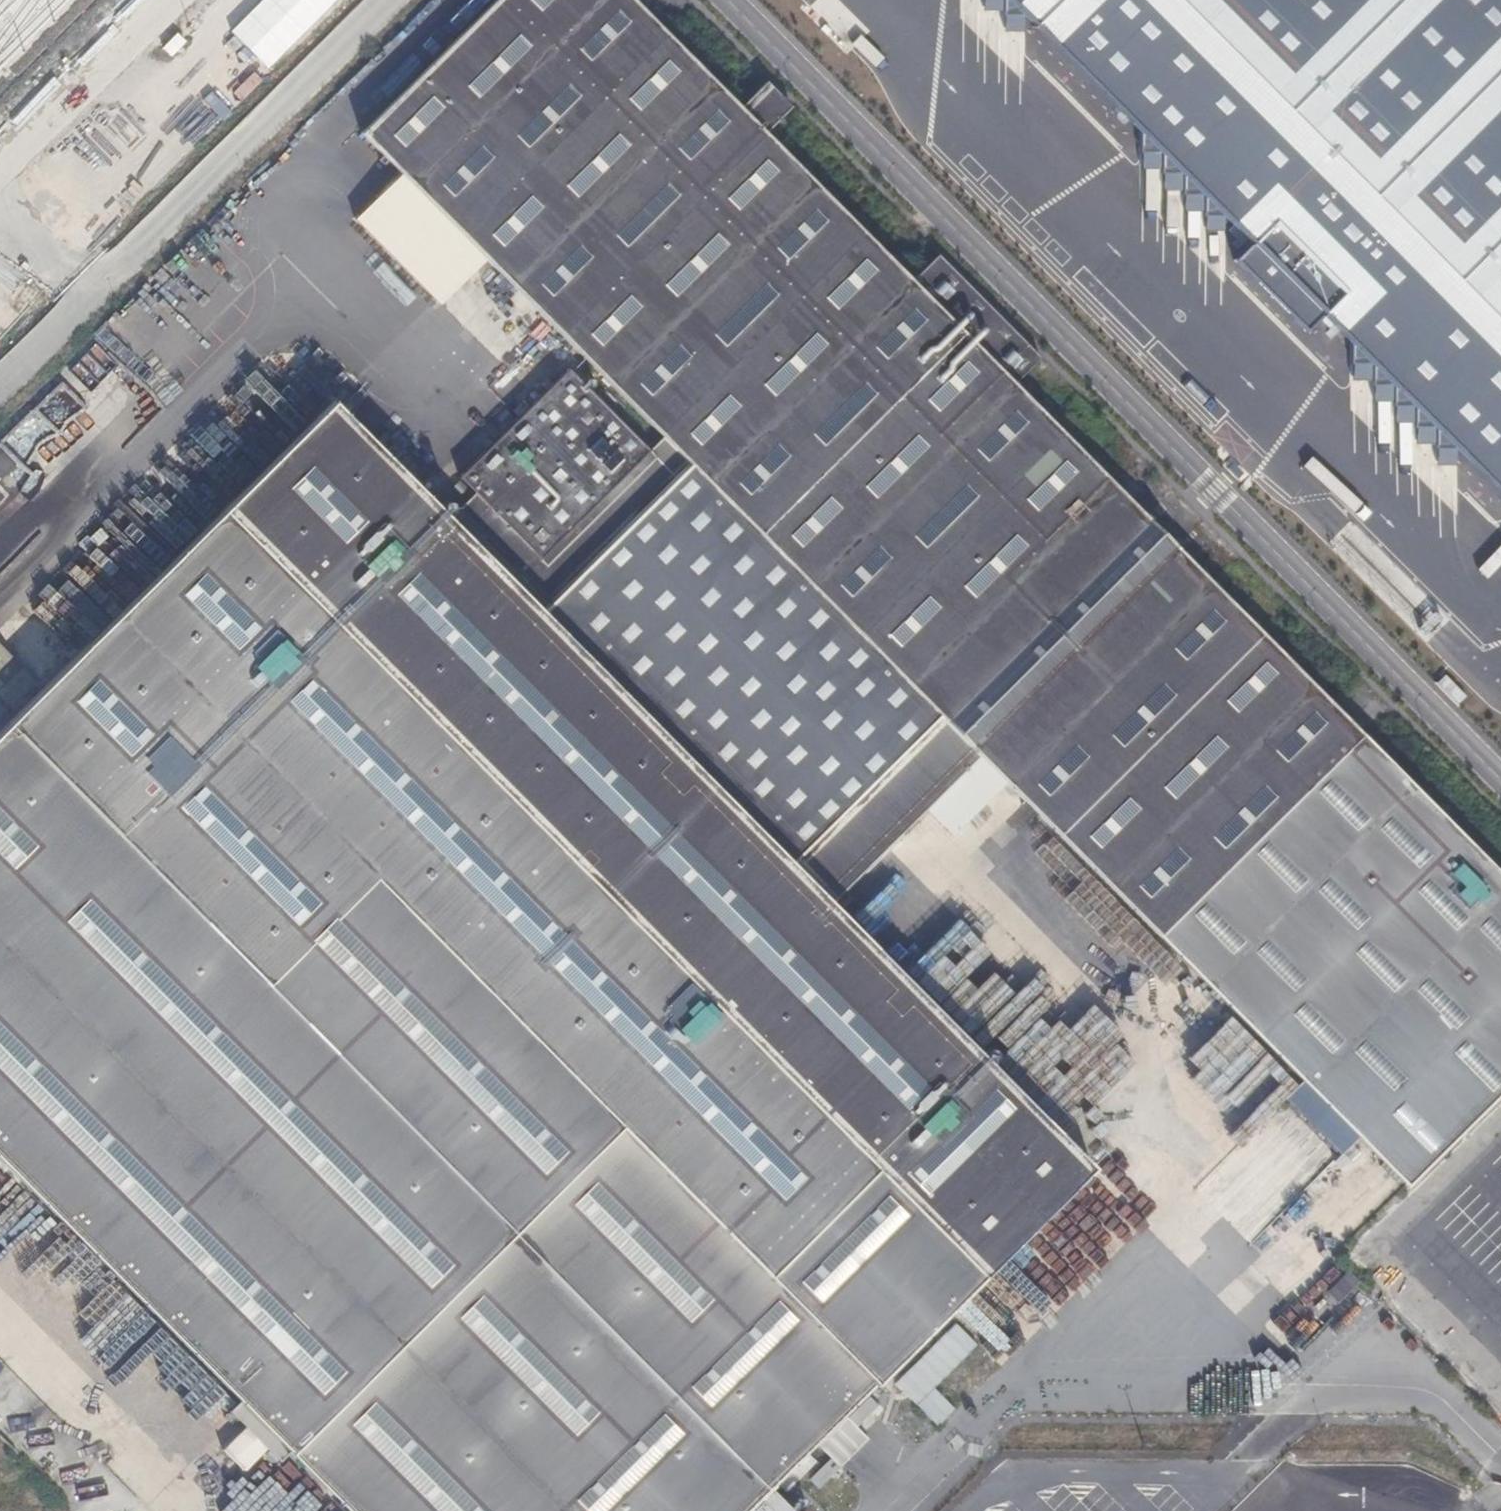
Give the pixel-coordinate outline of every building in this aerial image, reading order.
[(658,432),(690,466),(936,714),(977,754),(1403,1182),(1406,1186),(1500,1088),(1500,880),(1182,556),(1144,518),(860,230),(762,132),(739,108),(633,0),(495,0),(361,133),(583,357),(658,432)] [(1500,485),(1500,0),(1015,0),(1500,485)] [(950,292),(964,308),(974,300),(935,256),(913,275),(938,303),(950,292)] [(434,503),(541,612),(690,466),(583,357),(434,503)] [(333,401),(0,731),(0,1160),(348,1510),(794,1510),(770,1487),(1094,1167),(829,901),(789,860),(541,612),(434,503),(333,401)] [(26,462),(43,440),(34,433),(17,455),(26,462)] [(936,714),(789,860),(829,901),(977,754),(936,714)] [(1025,1061),(1059,1043),(1052,1031),(1019,1049),(1025,1061)] [(1337,1303),(1358,1281),(1347,1270),(1326,1292),(1337,1303)] [(954,1409),(943,1398),(987,1356),(955,1323),(893,1384),(935,1427),(954,1409)] [(242,1429),(219,1453),(241,1475),(264,1451),(242,1429)]
